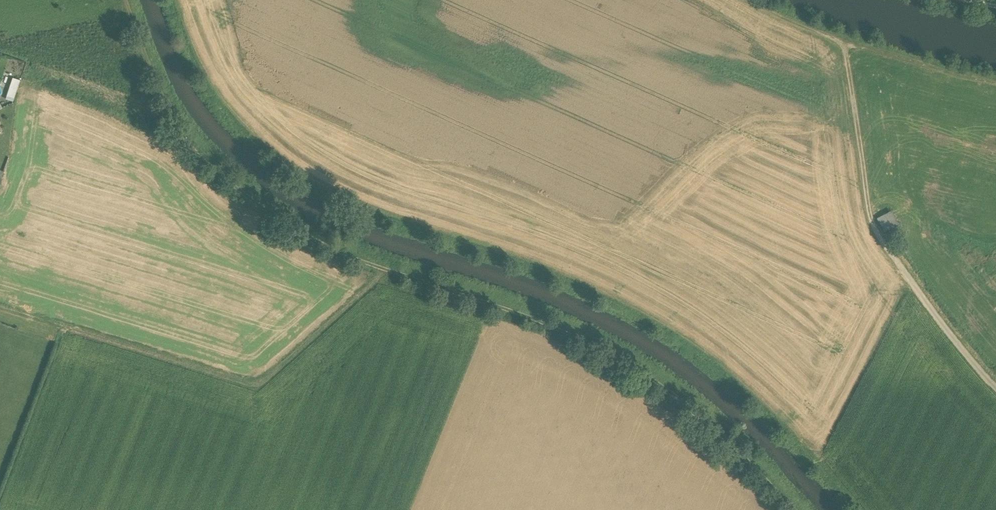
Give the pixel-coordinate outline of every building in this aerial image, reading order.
[(15,100),(22,80),(15,77),(7,98),(15,100)] [(892,211),(878,219),(885,233),(899,225),(892,211)]
